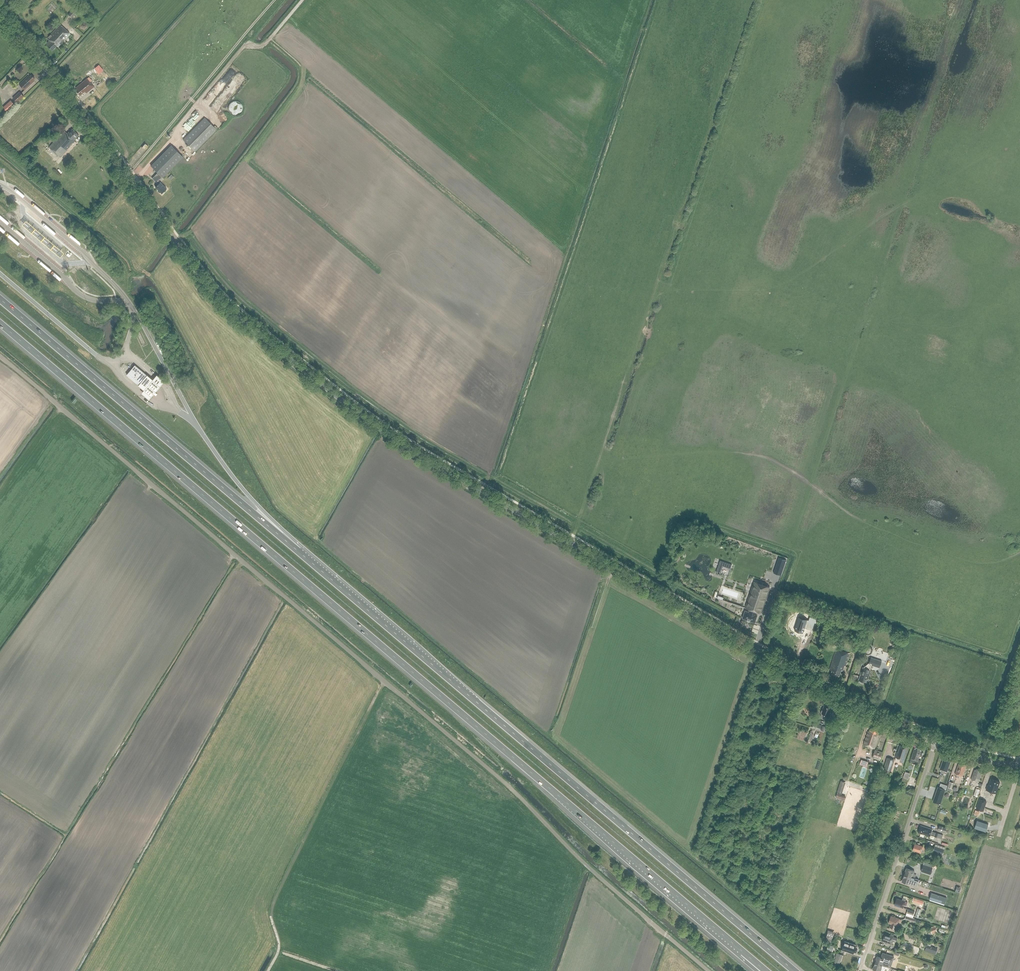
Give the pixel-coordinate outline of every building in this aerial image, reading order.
[(72,18),(78,12),(74,9),(69,14),(72,18)] [(57,46),(58,47),(70,34),(60,25),(47,38),(49,41),(46,44),(52,50),(57,46)] [(29,75),(19,85),(24,90),(34,81),(33,80),(35,78),(31,75),(30,76),(29,75)] [(230,85),(235,90),(245,79),(240,75),(230,85)] [(94,87),(89,81),(90,79),(89,78),(87,79),(87,78),(76,88),(77,90),(76,90),(80,95),(85,92),(86,93),(94,87)] [(23,96),(19,92),(12,98),(17,102),(23,96)] [(11,100),(3,107),(8,112),(15,105),(11,100)] [(239,110),(242,104),(235,101),(232,107),(236,109),(236,108),(239,110)] [(183,140),(195,152),(217,129),(205,118),(183,140)] [(61,133),(49,147),(60,158),(75,141),(74,140),(78,135),(72,129),(69,132),(67,134),(65,131),(62,134),(61,133)] [(171,145),(151,166),(158,173),(152,178),(156,182),(157,182),(158,184),(155,187),(162,194),(167,189),(160,182),(158,181),(159,180),(160,180),(162,177),(163,178),(183,157),(171,145)] [(139,385),(147,376),(134,365),(126,375),(139,385)] [(152,380),(147,376),(139,385),(144,390),(141,393),(149,399),(163,383),(164,381),(157,375),(155,377),(152,380)] [(779,558),(774,573),(781,575),(786,560),(779,558)] [(732,565),(720,561),(716,572),(721,574),(723,566),(731,569),(732,565)] [(745,611),(743,618),(755,623),(757,615),(756,615),(757,612),(761,613),(770,587),(755,582),(746,608),(750,609),(749,612),(745,611)] [(797,617),(793,630),(801,633),(806,619),(797,617)] [(864,644),(861,652),(864,653),(864,654),(868,655),(871,654),(873,649),(871,646),(864,644)] [(850,653),(836,649),(829,670),(832,671),(831,673),(839,676),(841,670),(843,671),(844,666),(845,667),(850,653)] [(872,665),(879,668),(882,661),(871,658),(869,664),(867,669),(863,667),(859,680),(865,682),(867,679),(868,679),(871,670),(870,670),(872,665)] [(825,715),(828,716),(831,707),(825,705),(823,711),(822,710),(821,713),(822,714),(821,717),(824,719),(825,715)] [(877,739),(879,735),(878,735),(879,732),(876,731),(877,729),(873,727),(872,730),(870,729),(869,732),(868,731),(864,745),(874,748),(877,739)] [(897,753),(896,757),(904,760),(905,755),(907,748),(906,747),(906,746),(904,745),(902,745),(901,746),(900,746),(898,753),(897,753)] [(921,760),(918,759),(921,751),(920,750),(920,749),(916,747),(916,749),(914,748),(910,761),(917,763),(916,764),(919,765),(921,760)] [(880,761),(883,752),(875,749),(872,758),(880,761)] [(887,758),(884,769),(891,771),(894,760),(887,758)] [(940,769),(941,769),(941,771),(943,772),(944,770),(947,771),(950,762),(949,761),(949,760),(945,758),(945,760),(943,759),(940,769)] [(955,774),(956,774),(955,776),(959,778),(960,776),(962,777),(966,765),(961,763),(960,765),(959,764),(955,774)] [(971,780),(978,782),(982,773),(980,772),(981,771),(977,769),(976,771),(975,770),(971,780)] [(1000,782),(991,779),(989,786),(988,785),(986,790),(996,793),(998,786),(999,786),(1000,783),(999,782),(1000,782)] [(846,782),(841,781),(837,792),(842,794),(846,782)] [(944,791),(937,788),(932,802),(940,805),(944,791)] [(984,811),(987,802),(987,801),(979,799),(976,809),(983,811),(984,811)] [(977,821),(975,829),(986,833),(989,824),(977,821)] [(934,836),(942,839),(943,835),(932,831),(932,830),(922,826),(922,828),(920,827),(919,831),(920,832),(920,833),(930,837),(931,834),(934,835),(934,836)] [(922,850),(924,851),(925,847),(923,847),(923,846),(915,844),(913,850),(921,853),(922,850)] [(935,846),(933,851),(943,854),(944,849),(935,846)] [(924,863),(921,871),(931,874),(933,867),(924,863)] [(906,869),(904,875),(914,878),(916,875),(913,874),(914,871),(906,869)] [(904,875),(902,882),(917,886),(919,880),(914,878),(904,875)] [(931,894),(929,900),(944,905),(947,899),(931,894)] [(902,900),(897,899),(895,905),(903,908),(904,905),(906,905),(907,902),(905,901),(906,899),(903,898),(902,900)] [(906,915),(913,918),(915,911),(908,909),(906,915)] [(889,923),(891,924),(890,927),(896,929),(898,923),(900,923),(901,920),(899,919),(891,916),(889,923)] [(828,932),(825,940),(831,942),(834,933),(828,932)] [(897,938),(893,937),(894,935),(891,934),(890,936),(885,934),(883,941),(891,944),(892,940),(896,942),(897,938)] [(854,952),(856,952),(857,948),(855,947),(856,945),(844,942),(842,950),(842,952),(844,952),(844,951),(850,953),(851,952),(854,953),(854,952)] [(928,943),(926,949),(936,952),(937,949),(931,946),(931,944),(928,943)] [(843,954),(838,953),(835,963),(840,964),(843,954)] [(877,957),(875,962),(884,965),(891,967),(894,957),(883,953),(881,958),(877,957)] [(878,970),(888,970),(890,968),(884,966),(884,965),(875,962),(873,969),(878,970)]
